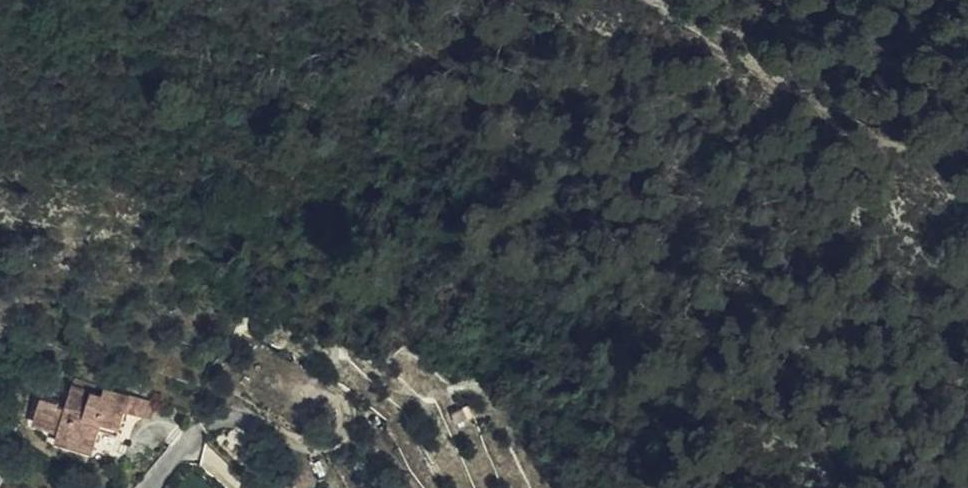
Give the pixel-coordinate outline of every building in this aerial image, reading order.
[(97,447),(103,423),(105,414),(125,419),(129,403),(152,409),(156,395),(107,383),(105,389),(75,381),(70,403),(60,401),(61,396),(43,392),(36,420),(61,427),(59,437),(97,447)] [(105,414),(103,423),(123,428),(125,419),(105,414)] [(0,462),(0,478),(5,481),(12,470),(0,462)]
